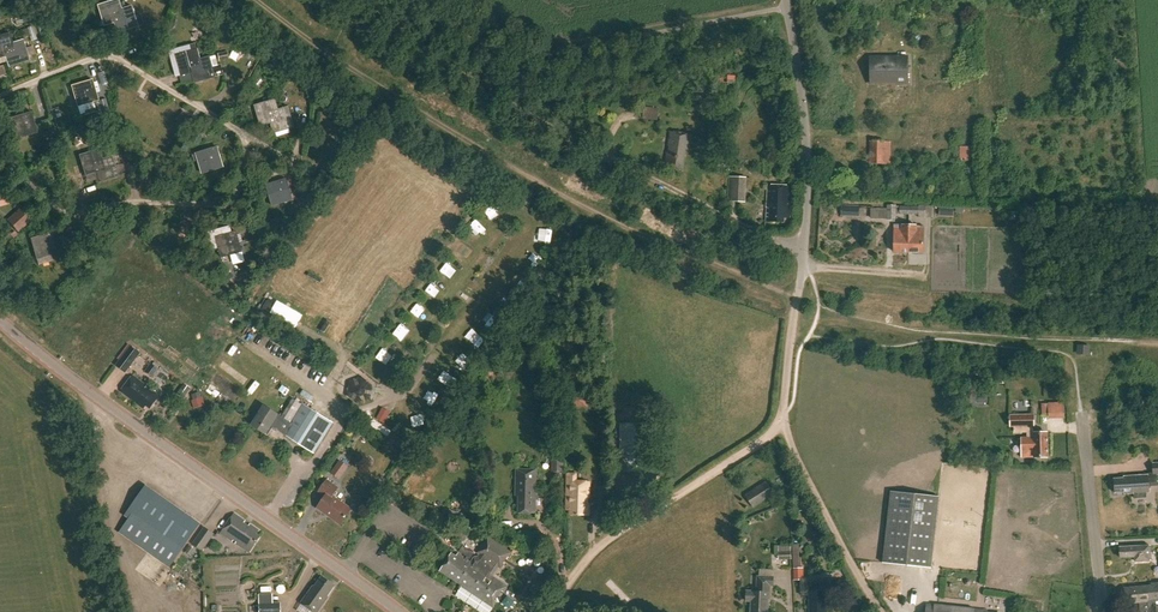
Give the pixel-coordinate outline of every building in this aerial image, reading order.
[(117,1),(97,7),(103,28),(114,25),(116,33),(136,27),(143,25),(140,15),(133,17),(130,8),(120,11),(117,1)] [(199,27),(207,31),(213,22),(205,17),(199,27)] [(33,26),(27,28),(31,41),(32,41),(37,40),(35,32),(33,26)] [(28,63),(22,42),(11,45),(8,36),(0,38),(0,61),(5,59),(8,69),(28,63)] [(194,85),(215,79),(209,59),(199,61),(196,51),(176,57),(182,77),(191,74),(194,85)] [(230,59),(237,62),(240,54),(233,51),(230,59)] [(228,52),(218,54),(220,61),(229,59),(228,52)] [(871,59),(871,84),(907,84),(907,58),(871,59)] [(77,108),(97,102),(91,82),(71,88),(77,108)] [(106,99),(98,101),(102,113),(109,111),(106,99)] [(273,135),(294,129),(288,109),(277,112),(274,103),(255,108),(260,128),(270,125),(273,135)] [(644,107),(643,119),(657,120),(658,108),(644,107)] [(16,141),(36,135),(30,114),(10,120),(16,141)] [(691,137),(670,134),(667,152),(669,152),(669,155),(667,155),(665,170),(682,173),(683,167),(686,168),(688,159),(685,158),(686,151),(689,151),(691,137)] [(885,164),(886,142),(870,142),(869,164),(885,164)] [(960,161),(970,161),(970,147),(960,147),(960,161)] [(202,175),(222,170),(216,149),(196,155),(202,175)] [(98,185),(118,179),(112,158),(102,161),(99,152),(78,157),(84,177),(95,174),(98,185)] [(156,189),(165,187),(163,176),(154,178),(156,189)] [(729,177),(728,202),(746,203),(747,178),(729,177)] [(271,208),(292,201),(286,180),(265,187),(271,208)] [(790,187),(769,186),(767,224),(785,225),(785,221),(789,221),(790,213),(786,213),(786,203),(790,203),(790,187)] [(896,219),(896,205),(887,205),(887,219),(896,219)] [(919,207),(908,207),(908,215),(909,215),(908,214),(919,214),(918,218),(933,218),(932,206),(926,206),(926,205),(919,205),(919,207)] [(22,206),(14,214),(25,226),(34,218),(22,206)] [(844,206),(842,217),(857,218),(858,207),(844,206)] [(908,215),(908,207),(900,206),(900,215),(908,215)] [(895,254),(910,254),(910,228),(902,228),(902,230),(896,229),(895,254)] [(910,228),(910,254),(925,255),(925,231),(919,231),(919,228),(910,228)] [(221,259),(241,254),(236,234),(215,239),(221,259)] [(36,260),(56,254),(50,235),(30,240),(36,260)] [(79,245),(74,247),(78,258),(84,256),(79,245)] [(131,346),(116,366),(126,373),(140,353),(131,346)] [(151,363),(145,371),(154,377),(159,369),(151,363)] [(362,377),(349,382),(347,395),(358,405),(371,400),(373,386),(362,377)] [(150,410),(159,398),(146,389),(145,390),(143,389),(144,387),(132,378),(120,394),(130,401),(131,399),(137,404),(136,405),(144,411),(147,408),(150,410)] [(185,383),(179,391),(186,395),(191,388),(185,383)] [(567,392),(568,407),(591,406),(590,391),(567,392)] [(1064,403),(1041,404),(1042,416),(1049,415),(1049,419),(1064,419),(1064,403)] [(314,455),(333,425),(304,407),(292,425),(264,407),(252,427),(267,437),(272,429),(314,455)] [(382,409),(377,421),(385,425),(391,414),(382,409)] [(1024,457),(1047,458),(1047,434),(1033,434),(1033,427),(1035,427),(1034,415),(1009,415),(1010,427),(1014,427),(1014,433),(1027,433),(1027,438),(1024,438),(1024,457)] [(654,471),(653,424),(620,424),(620,471),(654,471)] [(551,450),(551,474),(564,474),(564,450),(551,450)] [(331,473),(340,480),(349,467),(340,461),(331,473)] [(1157,475),(1157,462),(1152,463),(1152,473),(1147,473),(1147,475),(1126,477),(1126,478),(1116,479),(1117,493),(1127,492),(1127,494),(1136,493),(1136,498),(1148,497),(1148,493),(1151,492),(1151,487),(1157,486),(1157,475)] [(518,513),(536,514),(537,469),(531,469),(531,471),(522,471),(522,469),(516,469),(516,496),(518,496),(518,513)] [(567,473),(566,511),(569,511),(569,515),(589,516),(590,499),(591,499),(592,482),(577,481),(577,474),(567,473)] [(339,524),(348,512),(350,509),(332,496),(337,488),(326,480),(317,491),(324,496),(316,508),(339,524)] [(754,508),(775,496),(768,483),(747,495),(754,508)] [(171,567),(201,525),(147,486),(126,515),(131,518),(121,532),(171,567)] [(934,568),(941,497),(893,492),(886,563),(934,568)] [(246,521),(234,514),(221,533),(233,542),(235,539),(238,541),(236,543),(250,552),(260,536),(257,534),(259,530),(250,524),(248,527),(244,524),(246,521)] [(204,527),(192,544),(202,551),(214,534),(204,527)] [(453,536),(463,543),(468,536),(458,529),(453,536)] [(502,592),(505,593),(509,588),(494,578),(500,569),(502,570),(513,554),(489,539),(472,564),(468,561),(469,558),(471,559),(474,554),(463,546),(459,552),(467,557),(465,559),(459,555),(457,558),(452,555),(441,573),(463,587),(463,588),(494,609),(499,603),(496,601),(502,592)] [(829,542),(818,548),(823,558),(835,552),(829,542)] [(793,544),(794,589),(804,588),(803,568),(799,568),(799,544),(793,544)] [(1153,560),(1152,545),(1122,547),(1122,558),(1136,557),(1136,561),(1153,560)] [(189,546),(186,552),(191,555),(195,549),(189,546)] [(779,560),(792,559),(790,546),(778,546),(779,551),(778,551),(779,560)] [(323,577),(316,587),(315,586),(303,604),(314,611),(318,611),(329,596),(327,595),(334,585),(323,577)] [(758,577),(757,592),(747,592),(747,601),(753,602),(752,611),(768,611),(769,593),(770,593),(771,586),(774,586),(774,577),(758,577)] [(1152,583),(1152,586),(1126,588),(1127,603),(1157,601),(1157,583),(1152,583)] [(825,591),(809,591),(810,611),(826,611),(825,591)] [(273,603),(273,594),(259,594),(260,611),(281,611),(281,603),(273,603)]
